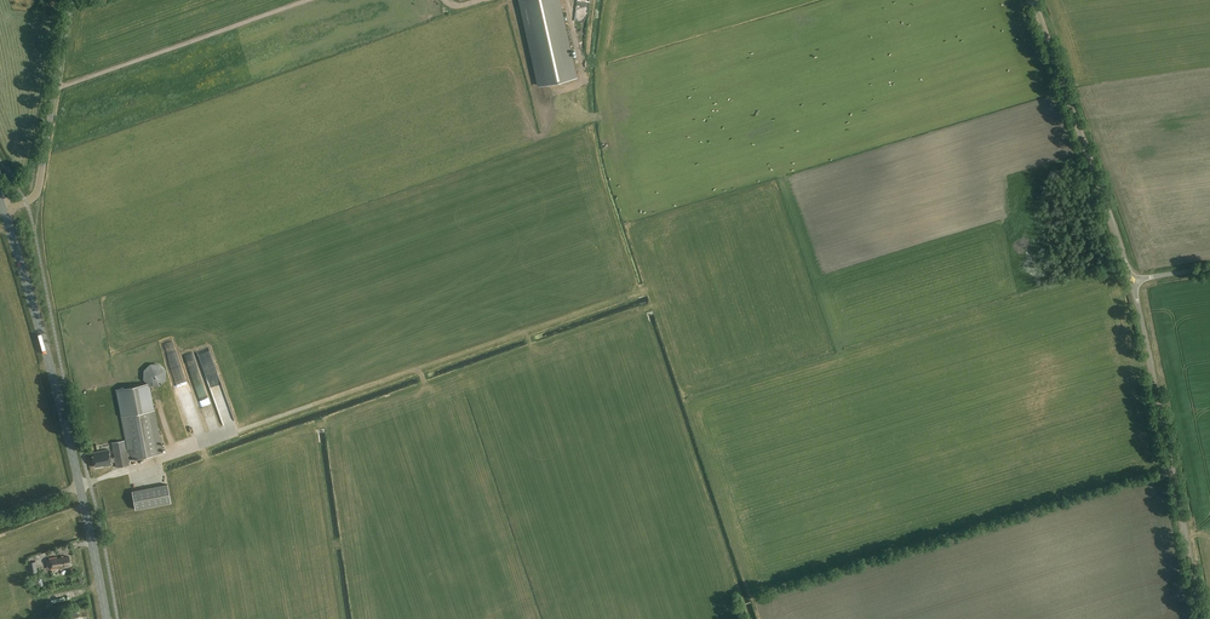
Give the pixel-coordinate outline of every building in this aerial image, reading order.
[(539,84),(575,76),(558,0),(520,0),(539,84)] [(214,357),(202,359),(204,369),(216,367),(214,357)] [(165,376),(165,375),(165,374),(165,373),(165,372),(165,371),(164,370),(164,369),(163,368),(162,367),(161,366),(160,365),(159,365),(158,364),(157,364),(156,364),(155,364),(154,364),(153,364),(152,364),(151,364),(150,365),(149,365),(148,366),(147,367),(146,368),(145,369),(145,370),(144,371),(144,372),(144,373),(144,374),(144,375),(144,376),(144,377),(144,378),(145,379),(145,380),(146,381),(146,382),(147,382),(148,383),(149,384),(150,384),(151,385),(152,385),(153,385),(154,385),(155,385),(156,385),(157,385),(158,385),(159,384),(160,384),(161,383),(162,382),(163,382),(163,381),(164,380),(164,379),(165,378),(165,377),(165,376)] [(129,449),(126,449),(124,440),(112,443),(115,457),(111,458),(109,450),(92,453),(95,467),(104,466),(104,467),(111,465),(111,463),(116,462),(117,467),(129,465),(128,460),(161,454),(147,383),(118,389),(129,449)] [(171,503),(168,484),(132,491),(136,510),(171,503)] [(71,565),(70,556),(57,558),(57,556),(50,558),(52,569),(68,567),(68,566),(71,565)] [(37,571),(36,561),(29,562),(30,572),(37,571)]
